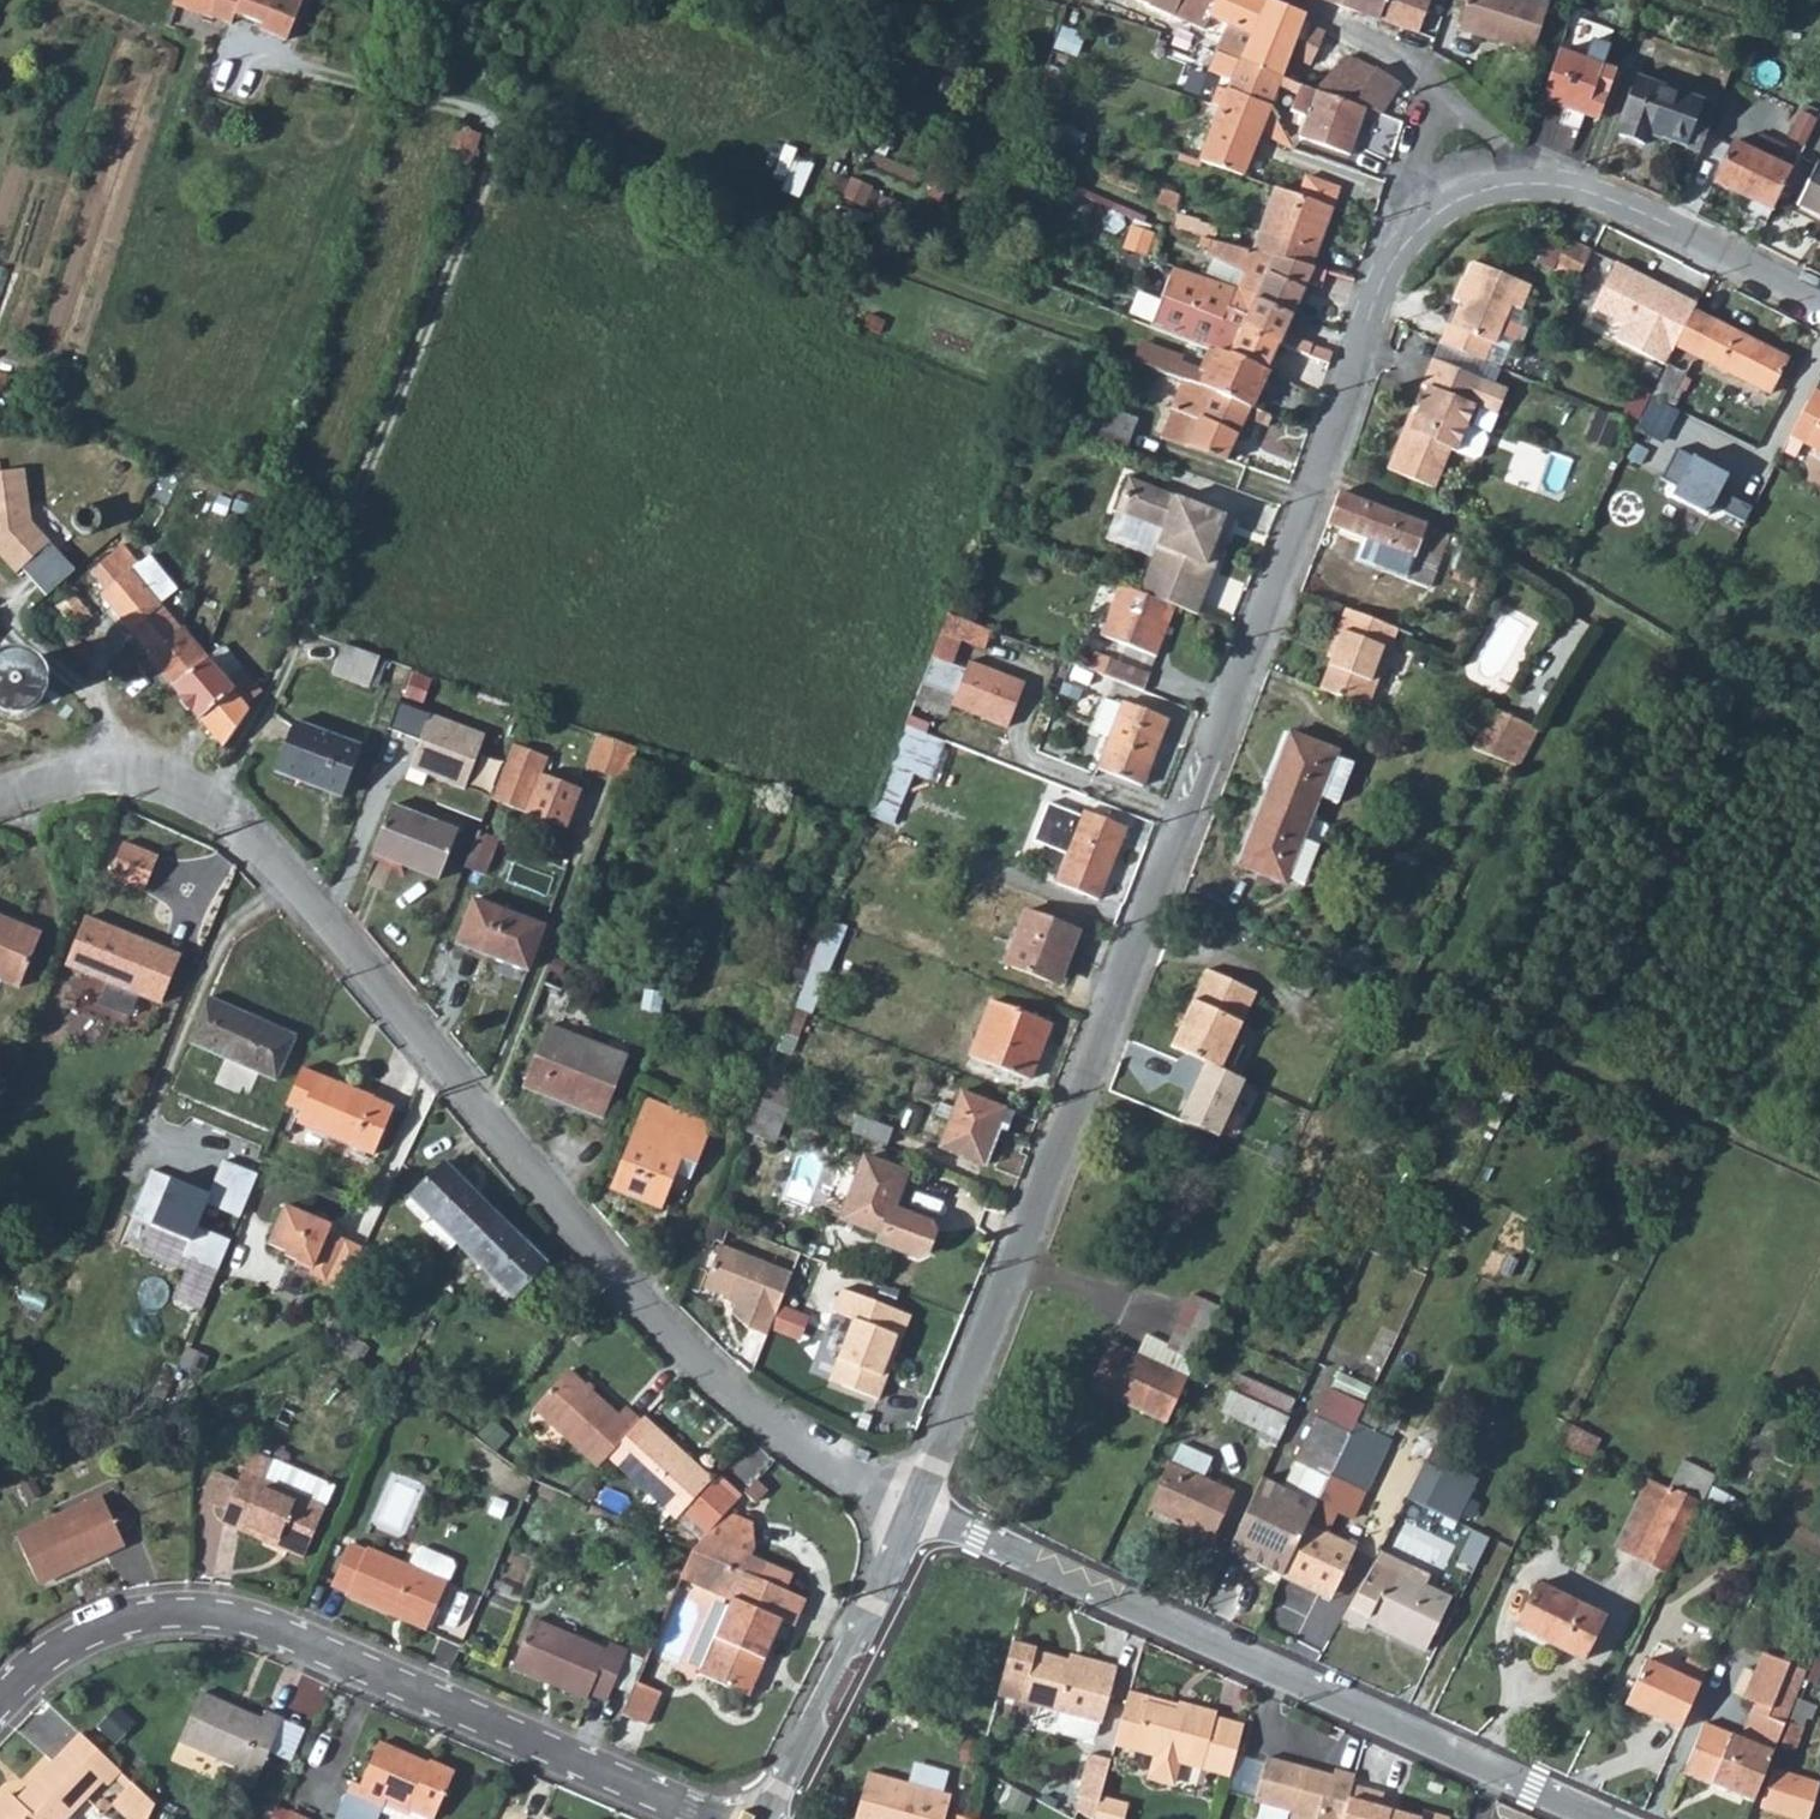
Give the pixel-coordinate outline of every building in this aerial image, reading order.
[(266,10),(264,16),(292,26),(301,0),(240,0),(266,10)] [(1195,13),(1203,0),(1165,0),(1195,13)] [(1219,8),(1242,17),(1232,44),(1256,54),(1277,0),(1222,0),(1219,8)] [(1256,54),(1291,68),(1298,52),(1317,59),(1330,28),(1331,24),(1310,16),(1313,8),(1282,0),(1277,0),(1256,54)] [(1423,25),(1433,0),(1355,0),(1423,25)] [(1469,24),(1545,45),(1556,0),(1474,0),(1469,24)] [(1566,46),(1549,95),(1610,117),(1627,65),(1609,60),(1616,42),(1594,34),(1588,53),(1566,46)] [(1217,42),(1210,57),(1224,63),(1230,48),(1217,42)] [(1230,48),(1224,63),(1224,66),(1245,75),(1241,86),(1260,93),(1272,98),(1277,101),(1291,68),(1256,54),(1232,44),(1230,48)] [(1355,46),(1329,83),(1379,103),(1392,109),(1405,82),(1407,77),(1401,72),(1396,68),(1387,62),(1355,46)] [(1629,115),(1635,118),(1631,130),(1656,138),(1659,128),(1710,146),(1726,98),(1645,70),(1629,115)] [(1329,83),(1312,77),(1303,101),(1321,108),(1313,129),(1361,148),(1379,103),(1329,83)] [(1230,82),(1224,95),(1235,99),(1241,86),(1230,82)] [(1235,99),(1213,158),(1249,170),(1267,127),(1300,139),(1277,101),(1272,98),(1260,93),(1241,86),(1235,99)] [(1798,162),(1740,133),(1720,175),(1779,203),(1798,162)] [(1311,168),(1304,188),(1338,198),(1344,180),(1311,168)] [(1808,202),(1819,207),(1819,173),(1808,202)] [(1277,179),(1258,245),(1319,259),(1338,198),(1304,188),(1277,179)] [(1184,213),(1180,228),(1205,234),(1208,221),(1184,213)] [(1579,233),(1566,260),(1589,271),(1601,248),(1603,244),(1579,233)] [(1258,245),(1224,238),(1219,255),(1249,271),(1244,290),(1255,292),(1261,293),(1262,297),(1300,312),(1302,308),(1315,276),(1328,279),(1332,262),(1319,259),(1258,245)] [(1450,317),(1443,336),(1488,354),(1495,338),(1498,339),(1514,301),(1525,304),(1536,278),(1477,255),(1470,270),(1466,269),(1456,292),(1464,296),(1454,319),(1450,317)] [(1615,263),(1594,305),(1647,332),(1637,352),(1665,366),(1674,347),(1693,308),(1696,302),(1615,263)] [(10,268),(0,265),(0,300),(10,268)] [(1300,312),(1262,297),(1261,293),(1255,292),(1244,290),(1179,276),(1169,304),(1176,308),(1202,320),(1203,319),(1218,321),(1234,326),(1238,315),(1252,317),(1250,325),(1266,333),(1287,342),(1294,343),(1337,353),(1340,343),(1292,334),(1300,312)] [(1154,318),(1160,295),(1138,289),(1132,312),(1154,318)] [(1176,308),(1168,332),(1195,344),(1225,352),(1227,353),(1274,374),(1287,342),(1266,333),(1250,325),(1252,317),(1238,315),(1234,326),(1218,321),(1203,319),(1202,320),(1176,308)] [(1674,347),(1734,378),(1754,341),(1693,308),(1674,347)] [(1754,341),(1734,378),(1768,396),(1786,358),(1754,341)] [(1148,345),(1142,362),(1175,372),(1178,354),(1148,345)] [(1225,352),(1213,383),(1228,390),(1261,404),(1274,374),(1227,353),(1225,352)] [(1437,353),(1410,418),(1417,421),(1434,380),(1480,399),(1500,408),(1511,382),(1437,353)] [(1178,354),(1175,372),(1193,377),(1207,381),(1211,364),(1178,354)] [(1207,381),(1193,377),(1182,402),(1185,404),(1173,432),(1238,461),(1257,417),(1274,424),(1280,412),(1261,404),(1228,390),(1213,383),(1207,381)] [(1485,451),(1492,435),(1489,428),(1471,421),(1480,399),(1434,380),(1417,421),(1410,418),(1393,461),(1440,479),(1455,444),(1478,454),(1485,451)] [(1790,426),(1819,443),(1819,382),(1817,380),(1790,426)] [(1099,415),(1091,438),(1134,451),(1142,422),(1101,407),(1099,415)] [(1723,471),(1671,444),(1654,475),(1669,482),(1663,493),(1698,511),(1704,499),(1743,520),(1751,505),(1715,486),(1723,471)] [(0,469),(0,550),(17,571),(23,566),(49,596),(75,568),(34,520),(30,467),(0,469)] [(1183,599),(1206,607),(1224,560),(1215,557),(1234,509),(1137,472),(1125,505),(1172,522),(1148,586),(1183,599)] [(1348,487),(1336,517),(1374,532),(1365,555),(1410,572),(1430,520),(1348,487)] [(1215,557),(1224,560),(1242,513),(1234,509),(1215,557)] [(111,597),(160,654),(193,627),(172,602),(187,589),(159,556),(149,564),(133,546),(101,573),(117,592),(111,597)] [(1465,557),(1443,548),(1436,564),(1459,574),(1465,557)] [(1128,578),(1121,594),(1176,616),(1183,599),(1148,586),(1128,578)] [(1176,616),(1121,594),(1108,628),(1162,651),(1176,616)] [(1336,658),(1323,691),(1366,707),(1398,623),(1350,607),(1335,645),(1341,647),(1336,658)] [(958,611),(934,673),(955,680),(971,636),(994,645),(1001,626),(958,611)] [(193,627),(160,654),(184,683),(218,657),(215,654),(193,627)] [(389,652),(352,638),(341,669),(378,683),(389,652)] [(1335,645),(1332,656),(1336,658),(1341,647),(1335,645)] [(1119,653),(1113,669),(1150,683),(1156,668),(1119,653)] [(218,657),(184,683),(236,746),(261,709),(255,702),(271,690),(256,671),(240,683),(218,657)] [(3,677),(3,688),(4,693),(9,700),(17,705),(29,707),(39,704),(45,700),(51,692),(51,680),(49,672),(45,666),(38,661),(30,659),(21,659),(14,662),(8,667),(3,677)] [(1109,694),(1098,725),(1115,732),(1105,760),(1149,778),(1175,712),(1130,694),(1126,701),(1109,694)] [(394,703),(384,727),(413,738),(403,765),(457,785),(476,734),(394,703)] [(1509,718),(1494,749),(1524,758),(1543,722),(1515,707),(1509,718)] [(1492,711),(1477,743),(1494,749),(1509,718),(1492,711)] [(303,719),(285,763),(326,779),(325,784),(353,794),(372,745),(303,719)] [(630,741),(611,733),(600,760),(619,767),(630,741)] [(557,755),(522,741),(499,796),(574,826),(590,788),(550,771),(557,755)] [(1274,782),(1266,799),(1313,816),(1333,769),(1277,748),(1266,779),(1274,782)] [(902,752),(879,810),(898,816),(920,759),(902,752)] [(1040,838),(1067,846),(1079,805),(1052,797),(1040,838)] [(400,799),(381,845),(449,873),(469,826),(400,799)] [(1313,816),(1266,799),(1258,820),(1249,816),(1237,851),(1290,872),(1313,816)] [(1092,802),(1064,873),(1107,889),(1134,817),(1092,802)] [(486,830),(473,861),(491,869),(504,837),(486,830)] [(555,924),(485,896),(466,939),(537,970),(555,924)] [(1028,906),(1008,957),(1055,976),(1067,946),(1074,948),(1083,927),(1028,906)] [(25,983),(46,931),(0,912),(0,972),(25,983)] [(111,1002),(142,1014),(151,992),(171,1000),(190,953),(99,916),(79,964),(120,979),(111,1002)] [(836,917),(800,1005),(812,1009),(819,1012),(853,924),(836,917)] [(1206,1062),(1221,1070),(1258,996),(1205,970),(1169,1045),(1206,1062)] [(206,992),(187,1038),(276,1074),(295,1027),(206,992)] [(998,997),(976,1051),(1032,1073),(1054,1019),(998,997)] [(800,1005),(784,1044),(796,1049),(812,1009),(800,1005)] [(611,1108),(631,1061),(554,1029),(530,1085),(548,1093),(546,1097),(570,1107),(576,1093),(611,1108)] [(784,1044),(777,1062),(789,1067),(796,1049),(784,1044)] [(1221,1070),(1206,1062),(1179,1121),(1223,1138),(1251,1080),(1221,1070)] [(317,1066),(298,1112),(348,1132),(370,1083),(360,1079),(358,1082),(317,1066)] [(772,1074),(763,1097),(785,1105),(792,1108),(801,1085),(772,1074)] [(370,1083),(348,1132),(394,1151),(413,1106),(397,1100),(398,1095),(370,1083)] [(548,1093),(530,1085),(528,1090),(546,1097),(548,1093)] [(654,1089),(646,1108),(658,1113),(666,1095),(654,1089)] [(959,1117),(950,1140),(989,1157),(1003,1124),(1010,1127),(1017,1108),(971,1089),(964,1105),(959,1117)] [(658,1113),(646,1108),(615,1181),(667,1203),(682,1167),(688,1152),(702,1158),(712,1135),(688,1125),(695,1107),(666,1095),(658,1113)] [(763,1097),(750,1130),(771,1138),(785,1105),(763,1097)] [(944,1111),(959,1117),(964,1105),(950,1099),(944,1111)] [(695,1107),(688,1125),(712,1135),(720,1116),(695,1107)] [(1003,1124),(989,1157),(999,1161),(1013,1129),(1017,1130),(1025,1112),(1017,1108),(1010,1127),(1003,1124)] [(865,1115),(858,1132),(893,1146),(899,1129),(865,1115)] [(688,1152),(682,1167),(697,1173),(702,1158),(688,1152)] [(896,1174),(855,1156),(830,1217),(869,1233),(866,1241),(905,1257),(912,1254),(922,1232),(919,1225),(881,1208),(896,1174)] [(217,1159),(203,1194),(199,1201),(239,1218),(257,1175),(217,1159)] [(451,1216),(481,1253),(517,1219),(491,1188),(488,1190),(468,1165),(426,1201),(443,1222),(451,1216)] [(157,1173),(140,1223),(182,1240),(199,1201),(203,1194),(157,1173)] [(324,1222),(277,1200),(259,1238),(278,1247),(276,1250),(288,1256),(286,1259),(302,1267),(301,1270),(335,1287),(355,1244),(321,1229),(324,1222)] [(517,1219),(481,1253),(511,1291),(523,1307),(540,1293),(558,1277),(543,1258),(545,1255),(517,1219)] [(753,1325),(771,1333),(796,1270),(725,1242),(708,1284),(733,1295),(734,1293),(742,1296),(736,1311),(753,1325)] [(902,1289),(890,1284),(883,1301),(896,1306),(902,1289)] [(593,1286),(586,1296),(599,1304),(600,1305),(602,1301),(607,1294),(593,1286)] [(904,1335),(913,1312),(896,1306),(883,1301),(844,1286),(835,1309),(854,1316),(839,1356),(852,1362),(844,1383),(880,1396),(888,1375),(884,1372),(899,1333),(904,1335)] [(1085,1376),(1167,1413),(1214,1308),(1191,1298),(1172,1341),(1151,1332),(1135,1350),(1103,1336),(1085,1376)] [(888,1375),(904,1335),(899,1333),(884,1372),(888,1375)] [(852,1362),(839,1356),(831,1377),(844,1383),(852,1362)] [(543,1397),(605,1456),(613,1447),(646,1414),(632,1400),(624,1406),(577,1361),(543,1397)] [(1258,1427),(1277,1436),(1292,1403),(1236,1376),(1224,1398),(1263,1416),(1258,1427)] [(1326,1385),(1313,1407),(1348,1425),(1351,1418),(1359,1401),(1326,1385)] [(1313,1407),(1291,1452),(1325,1469),(1348,1425),(1313,1407)] [(646,1414),(613,1447),(681,1507),(688,1499),(713,1521),(731,1501),(739,1492),(650,1409),(646,1414)] [(1325,1469),(1320,1481),(1340,1491),(1345,1479),(1358,1485),(1374,1453),(1383,1434),(1351,1418),(1348,1425),(1325,1469)] [(1176,1431),(1147,1489),(1194,1512),(1193,1518),(1212,1526),(1235,1481),(1205,1466),(1213,1449),(1176,1431)] [(250,1463),(236,1493),(232,1504),(314,1541),(347,1472),(263,1435),(250,1463)] [(1410,1469),(1402,1486),(1449,1508),(1470,1466),(1423,1443),(1410,1469)] [(225,1489),(236,1493),(250,1463),(226,1452),(219,1468),(232,1473),(225,1489)] [(1291,1452),(1280,1475),(1313,1492),(1320,1481),(1325,1469),(1291,1452)] [(1679,1479),(1710,1496),(1725,1469),(1692,1452),(1679,1479)] [(763,1466),(751,1479),(762,1491),(774,1477),(763,1466)] [(1261,1466),(1226,1538),(1278,1564),(1304,1512),(1313,1492),(1280,1475),(1261,1466)] [(1624,1535),(1644,1546),(1676,1483),(1657,1473),(1624,1535)] [(1643,1549),(1674,1565),(1710,1496),(1679,1479),(1676,1483),(1644,1546),(1643,1549)] [(97,1497),(12,1539),(34,1583),(116,1541),(97,1497)] [(713,1521),(699,1536),(698,1539),(747,1560),(738,1583),(704,1665),(758,1687),(790,1614),(800,1618),(813,1587),(793,1579),(800,1562),(763,1547),(759,1513),(731,1501),(713,1521)] [(1304,1512),(1278,1564),(1327,1588),(1352,1537),(1304,1512)] [(418,1544),(377,1526),(375,1530),(357,1522),(336,1569),(354,1578),(352,1581),(401,1603),(403,1597),(434,1611),(455,1561),(463,1545),(460,1539),(431,1526),(425,1528),(418,1544)] [(698,1539),(688,1561),(738,1583),(747,1560),(698,1539)] [(1371,1550),(1342,1608),(1358,1616),(1361,1611),(1419,1639),(1446,1588),(1407,1568),(1387,1557),(1371,1550)] [(1535,1570),(1515,1614),(1580,1645),(1602,1602),(1535,1570)] [(539,1608),(522,1649),(558,1664),(555,1671),(593,1688),(596,1682),(614,1690),(635,1640),(616,1632),(612,1641),(539,1608)] [(1090,1658),(1062,1651),(1027,1641),(1028,1638),(1007,1632),(992,1686),(1055,1704),(1090,1713),(1094,1714),(1109,1657),(1091,1653),(1090,1658)] [(1684,1752),(1753,1785),(1788,1707),(1767,1698),(1792,1643),(1772,1633),(1750,1680),(1760,1684),(1744,1720),(1708,1703),(1684,1752)] [(1792,1643),(1767,1698),(1788,1707),(1812,1652),(1792,1643)] [(1064,1644),(1062,1651),(1090,1658),(1091,1653),(1064,1644)] [(1627,1697),(1675,1722),(1699,1675),(1708,1657),(1689,1647),(1679,1665),(1651,1651),(1627,1697)] [(666,1680),(641,1669),(628,1702),(652,1713),(666,1680)] [(242,1760),(253,1765),(281,1703),(269,1698),(266,1706),(204,1678),(183,1726),(244,1754),(242,1760)] [(1150,1697),(1129,1692),(1113,1746),(1152,1757),(1147,1774),(1151,1781),(1166,1786),(1173,1781),(1178,1764),(1231,1779),(1244,1724),(1215,1717),(1216,1713),(1179,1703),(1178,1705),(1176,1710),(1149,1704),(1150,1697)] [(1178,1705),(1150,1697),(1149,1704),(1176,1710),(1178,1705)] [(281,1703),(253,1765),(261,1768),(287,1705),(281,1703)] [(119,1738),(135,1718),(118,1704),(102,1723),(119,1738)] [(1090,1713),(1055,1704),(1051,1716),(1056,1725),(1079,1731),(1087,1726),(1090,1713)] [(1787,1714),(1778,1739),(1791,1742),(1800,1718),(1787,1714)] [(0,1796),(0,1818),(56,1818),(108,1763),(75,1731),(12,1798),(4,1791),(0,1796)] [(390,1807),(396,1793),(439,1811),(460,1766),(435,1755),(432,1760),(384,1739),(366,1780),(360,1778),(342,1818),(345,1818),(384,1818),(390,1807)] [(1094,1786),(1104,1749),(1082,1743),(1071,1786),(1077,1788),(1092,1792),(1094,1786)] [(1298,1756),(1263,1746),(1251,1788),(1287,1799),(1282,1818),(1337,1818),(1350,1774),(1352,1765),(1331,1759),(1329,1764),(1310,1759),(1308,1765),(1297,1762),(1298,1756)] [(1310,1759),(1298,1756),(1297,1762),(1308,1765),(1310,1759)] [(1759,1799),(1805,1813),(1810,1802),(1818,1775),(1771,1761),(1759,1799)] [(861,1818),(871,1818),(871,1816),(883,1818),(936,1818),(945,1783),(861,1762),(848,1816),(861,1818)] [(1337,1818),(1443,1818),(1446,1811),(1419,1803),(1417,1808),(1379,1797),(1382,1783),(1350,1774),(1337,1818)] [(1025,1788),(1003,1776),(995,1790),(1017,1802),(1025,1788)] [(106,1801),(124,1818),(142,1818),(150,1801),(127,1778),(106,1801)] [(1094,1786),(1092,1792),(1087,1809),(1107,1818),(1111,1818),(1118,1793),(1094,1786)] [(1087,1809),(1092,1792),(1077,1788),(1073,1802),(1087,1809)] [(390,1807),(416,1818),(436,1818),(439,1811),(396,1793),(390,1807)] [(313,1816),(290,1807),(286,1818),(312,1818),(313,1816)] [(955,1818),(974,1818),(976,1811),(958,1807),(955,1818)]
